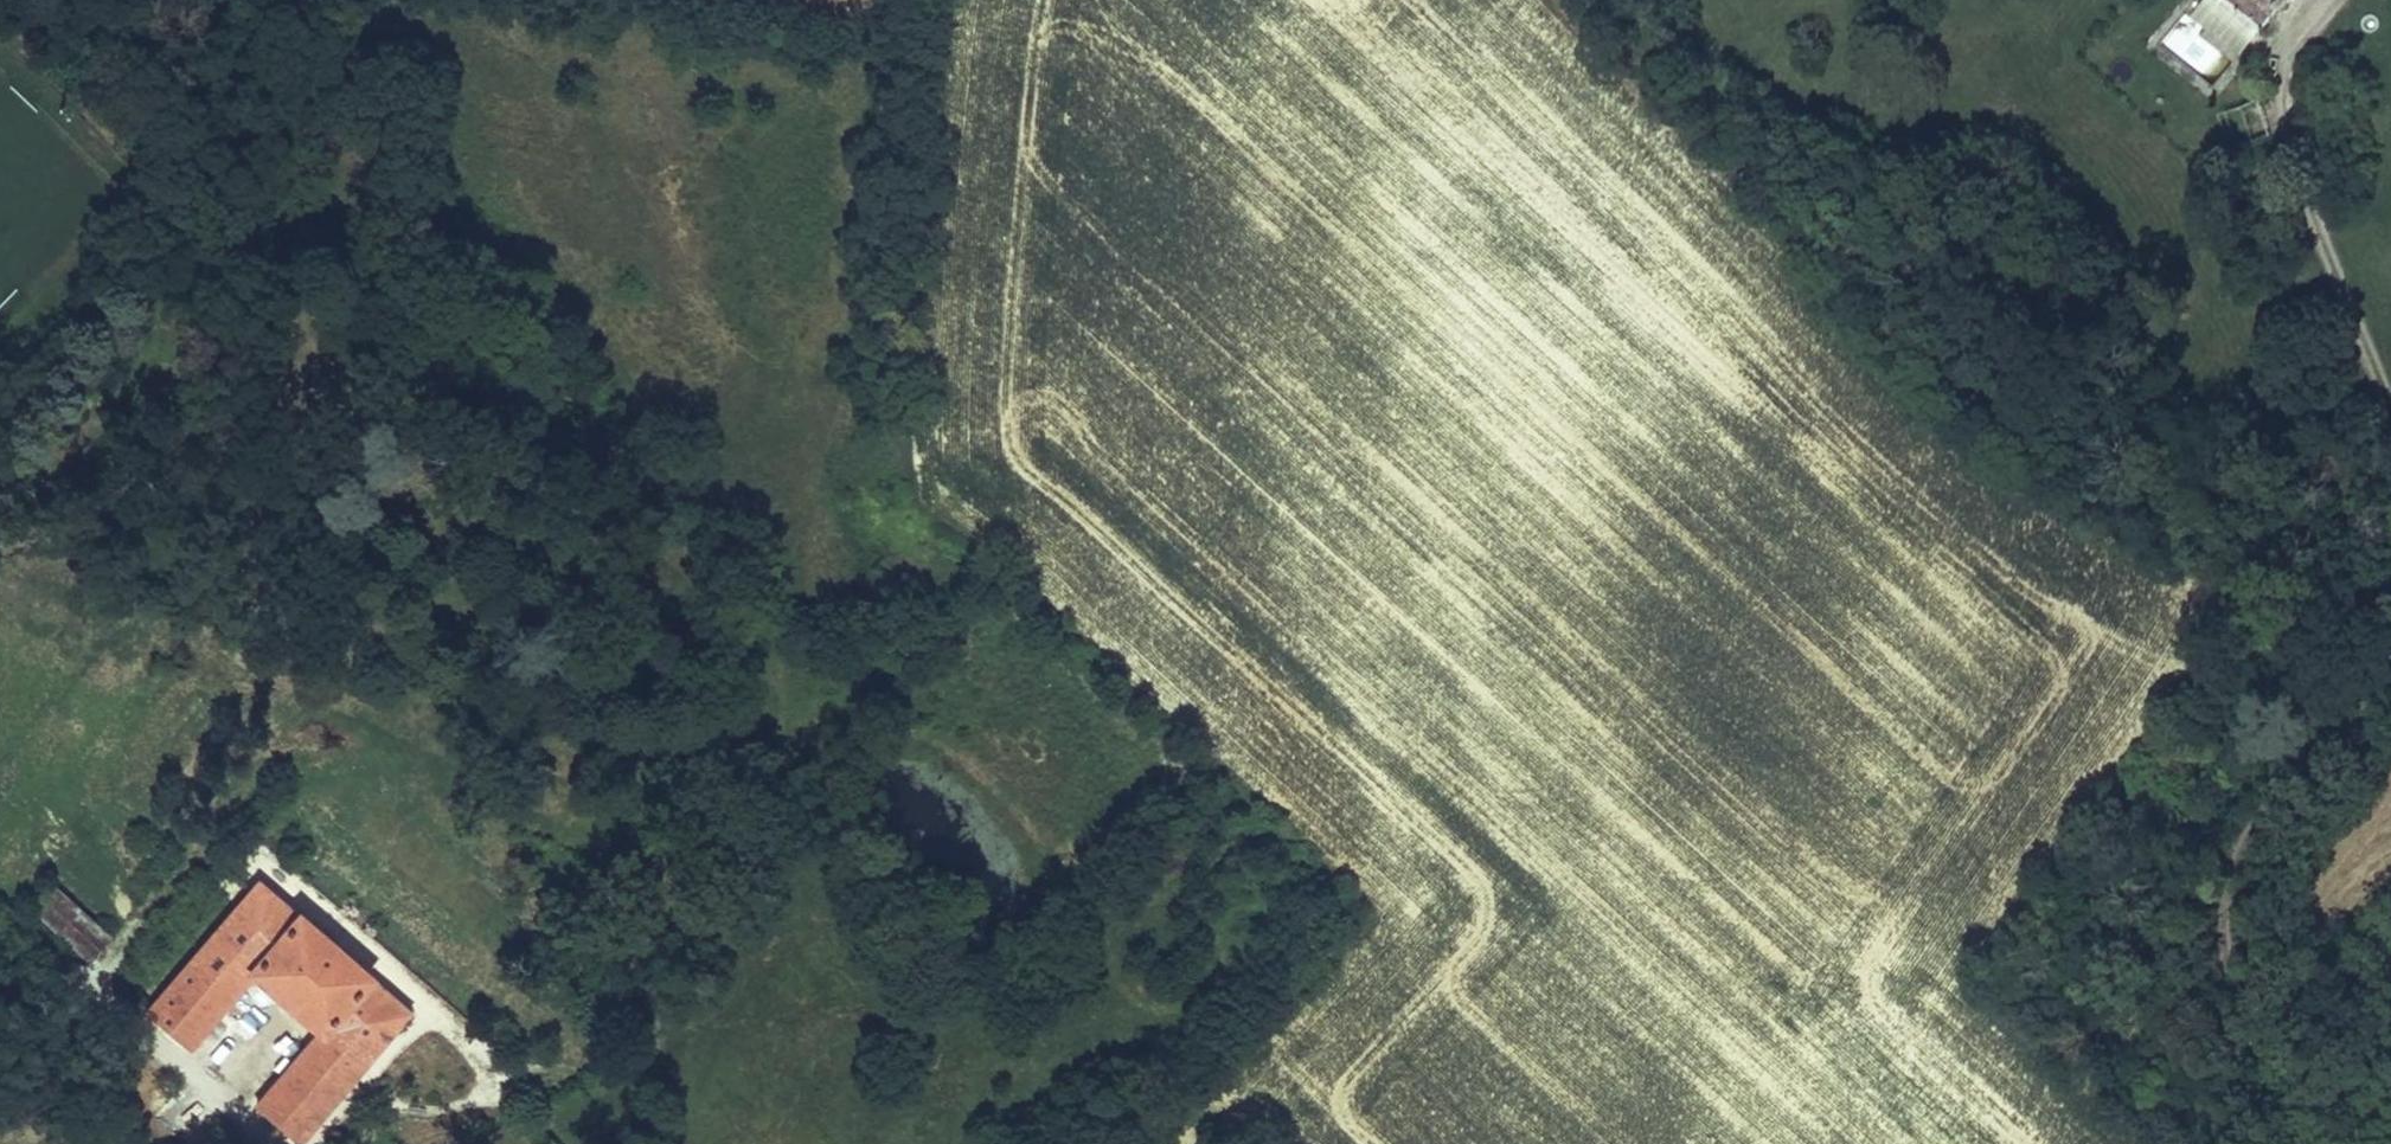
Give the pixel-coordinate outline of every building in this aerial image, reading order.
[(2266,27),(2289,0),(2234,0),(2266,27)] [(333,1044),(270,1117),(302,1143),(325,1143),(429,1022),(237,857),(121,993),(172,1038),(238,962),(333,1044)] [(88,964),(111,939),(54,887),(31,913),(88,964)]
